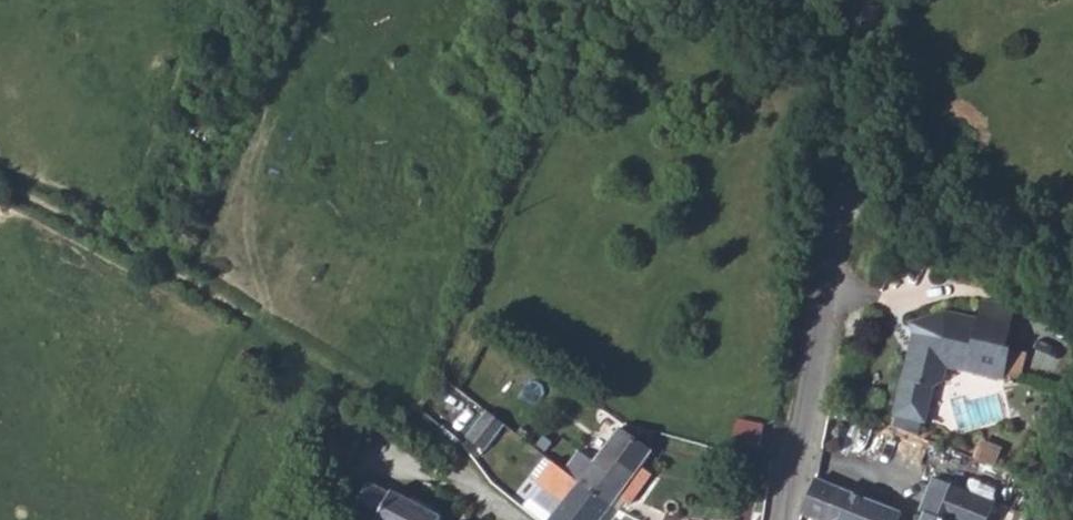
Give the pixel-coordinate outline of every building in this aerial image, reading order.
[(953,367),(966,361),(980,365),(979,366),(978,369),(978,372),(979,374),(982,377),(1010,385),(1011,383),(1018,356),(1013,355),(1023,317),(991,308),(987,326),(955,318),(953,324),(942,321),(920,326),(925,345),(919,366),(914,369),(910,381),(901,416),(903,417),(901,428),(924,437),(927,422),(930,423),(939,387),(950,381),(953,369),(953,367)] [(1032,360),(1018,356),(1011,383),(1024,387),(1032,360)] [(953,367),(953,369),(982,377),(979,374),(978,372),(978,369),(979,366),(980,365),(966,361),(953,367)] [(466,438),(484,452),(505,425),(487,411),(466,438)] [(754,458),(762,426),(736,420),(729,450),(728,451),(754,458)] [(578,451),(563,471),(608,507),(615,498),(637,468),(650,450),(618,427),(593,461),(578,451)] [(608,507),(563,471),(546,457),(540,464),(545,468),(541,473),(567,494),(545,519),(599,519),(608,507)] [(615,498),(626,506),(648,476),(637,468),(615,498)] [(994,504),(932,478),(918,512),(924,514),(921,519),(987,519),(994,504)] [(814,479),(801,513),(817,519),(897,519),(900,514),(814,479)] [(440,518),(392,491),(390,493),(368,482),(354,511),(370,519),(439,519),(440,518)]
